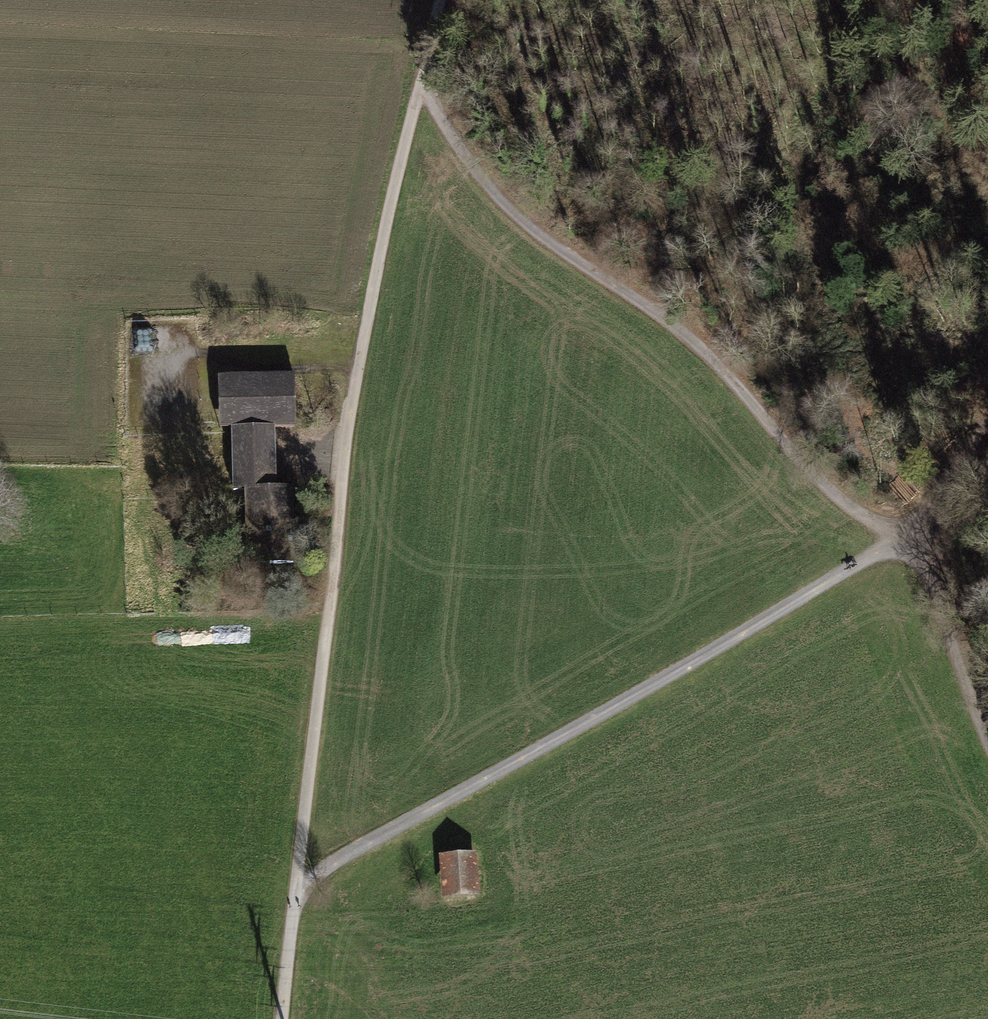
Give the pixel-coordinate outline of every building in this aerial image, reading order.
[(302,378),(227,380),(228,431),(240,430),(241,493),(252,493),(253,534),(303,533),(301,490),(283,490),(281,431),(304,431),(302,378)] [(474,852),(439,854),(442,896),(477,893),(474,852)]
